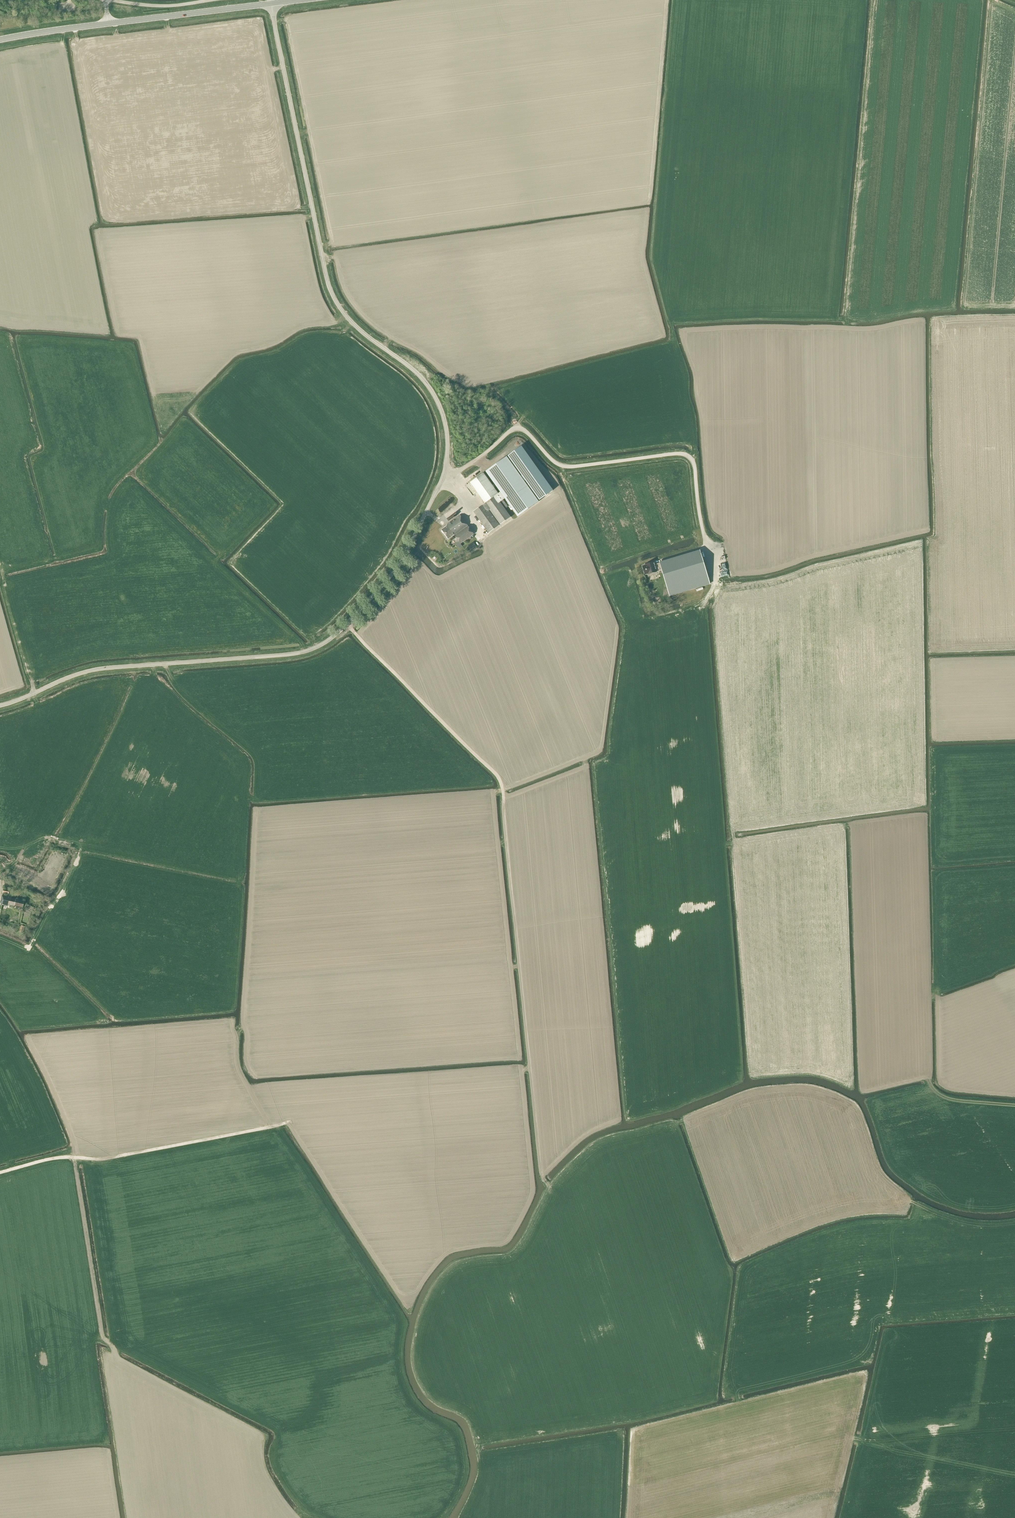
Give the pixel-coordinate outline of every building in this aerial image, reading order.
[(540,500),(553,490),(521,446),(508,456),(522,475),(521,476),(524,481),(526,480),(540,500)] [(500,492),(505,498),(518,516),(538,501),(524,481),(521,476),(507,457),(486,471),(500,492)] [(500,502),(505,498),(500,492),(498,494),(483,473),(470,483),(485,503),(474,511),(489,533),(490,532),(511,517),(500,502)] [(460,515),(446,525),(447,526),(441,530),(448,539),(454,535),(461,544),(474,534),(460,515)] [(709,584),(699,551),(655,564),(654,562),(645,565),(642,566),(645,575),(648,574),(657,572),(656,570),(662,568),(670,596),(709,584)] [(24,900),(11,898),(11,896),(2,894),(1,904),(8,906),(8,904),(10,905),(10,907),(14,907),(14,906),(22,907),(24,900)]
